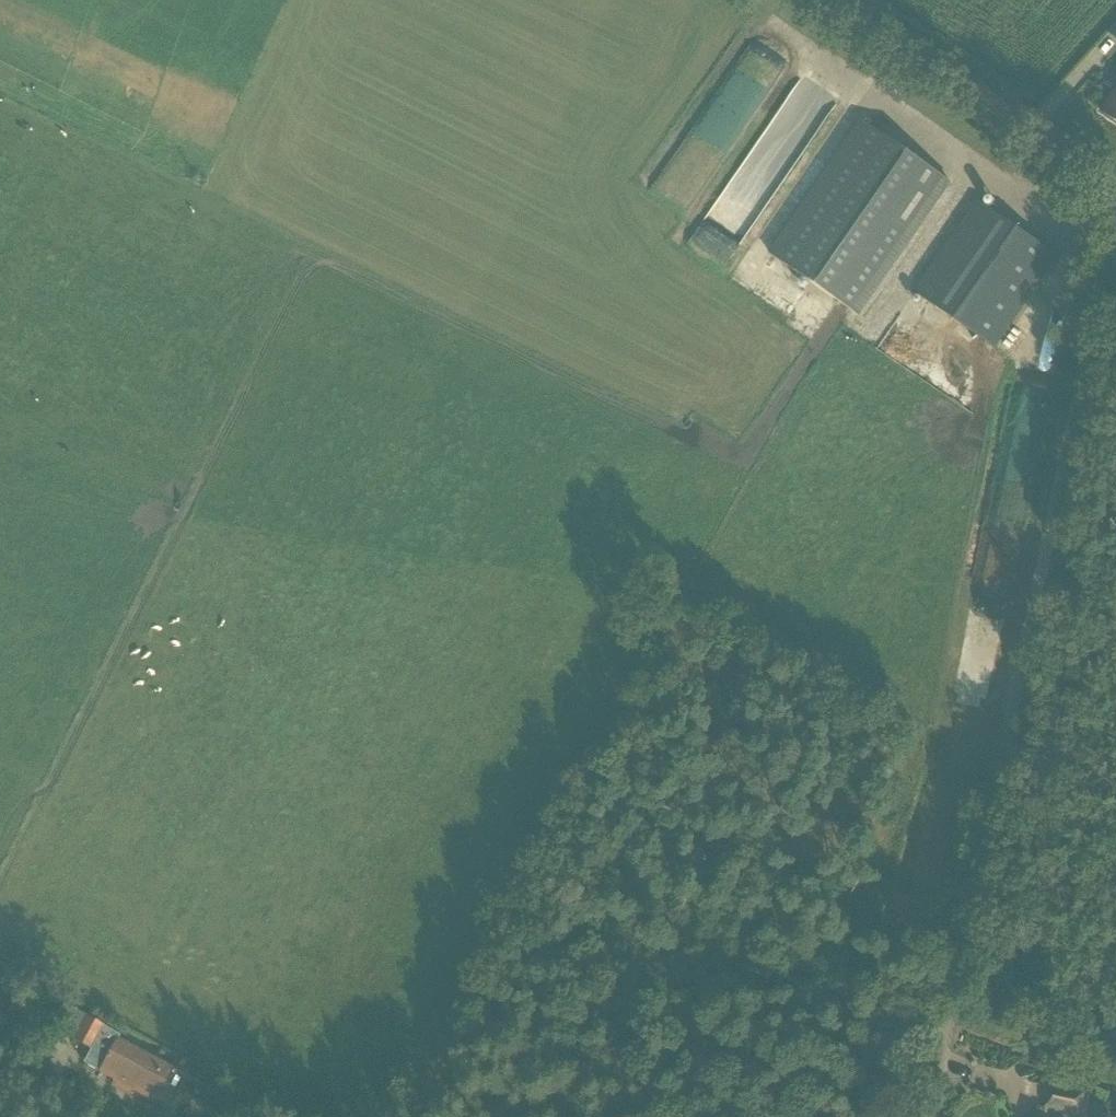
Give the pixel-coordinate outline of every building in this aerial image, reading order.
[(1102,111),(1115,121),(1115,90),(1102,111)] [(860,120),(769,253),(860,316),(952,183),(860,120)] [(915,293),(995,348),(1058,256),(979,201),(915,293)] [(99,1072),(147,1099),(156,1083),(162,1086),(172,1069),(117,1039),(119,1035),(86,1017),(74,1041),(90,1050),(83,1063),(99,1072)] [(1079,1086),(1078,1093),(1084,1094),(1084,1096),(1092,1097),(1093,1089),(1079,1086)] [(1084,1095),(1072,1092),(1051,1087),(1047,1107),(1068,1111),(1080,1114),(1084,1095)]
